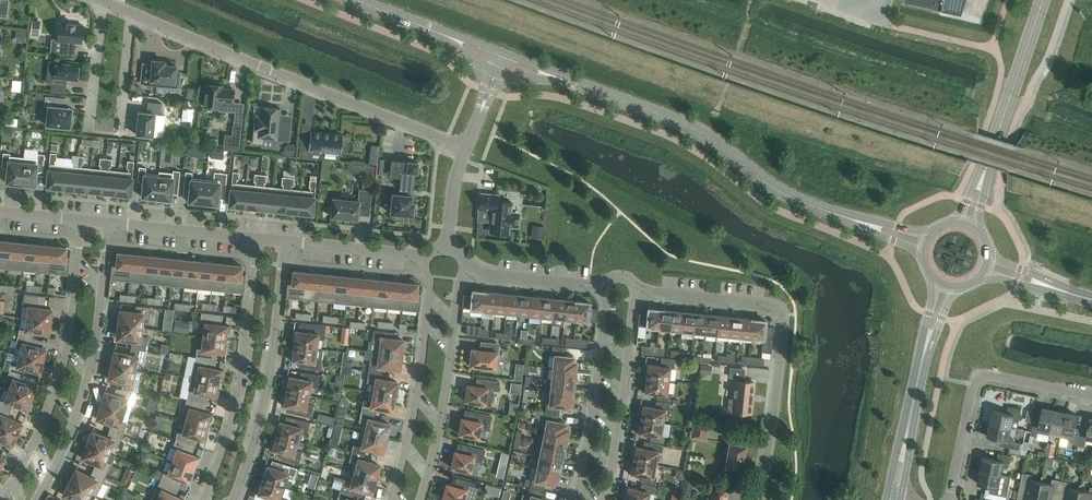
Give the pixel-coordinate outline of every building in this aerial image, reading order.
[(904,1),(962,14),(966,0),(904,0),(904,1)] [(31,20),(29,35),(38,36),(39,20),(31,20)] [(75,41),(81,42),(83,25),(74,24),(74,23),(67,22),(67,23),(59,22),(57,40),(61,40),(60,53),(73,54),(75,41)] [(61,78),(77,80),(79,62),(56,60),(54,76),(48,76),(47,83),(60,84),(61,78)] [(143,64),(141,83),(178,87),(180,72),(175,72),(176,65),(164,64),(164,61),(152,60),(152,65),(143,64)] [(17,85),(17,91),(20,91),(21,80),(12,79),(12,84),(17,85)] [(33,80),(25,79),(24,88),(33,89),(33,80)] [(222,85),(206,83),(204,106),(220,107),(220,101),(233,103),(234,89),(222,88),(222,85)] [(48,106),(46,125),(70,127),(70,125),(72,125),(73,118),(71,117),(71,115),(68,114),(69,107),(66,107),(66,98),(46,96),(45,105),(48,106)] [(147,112),(138,111),(136,134),(152,136),(155,114),(160,114),(162,103),(148,101),(147,112)] [(280,108),(261,106),(260,116),(255,115),(253,143),(264,144),(265,138),(289,140),(291,113),(280,112),(280,108)] [(234,125),(241,126),(243,113),(235,112),(234,125)] [(18,118),(7,117),(6,125),(17,126),(18,118)] [(232,135),(225,134),(224,147),(239,148),(241,126),(234,125),(233,125),(232,135)] [(310,130),(310,132),(301,131),(298,155),(323,159),(324,151),(340,153),(342,134),(310,130)] [(284,147),(283,153),(294,155),(295,144),(287,143),(284,147)] [(370,144),(368,163),(378,164),(379,145),(370,144)] [(187,156),(196,157),(197,148),(188,147),(187,156)] [(6,182),(21,184),(23,157),(9,155),(9,153),(3,152),(1,167),(8,167),(6,182)] [(47,186),(61,188),(63,165),(54,164),(54,161),(56,161),(57,153),(50,152),(47,186)] [(23,157),(21,184),(35,185),(36,170),(43,171),(44,154),(38,153),(38,158),(31,158),(23,157)] [(63,165),(61,188),(75,189),(78,155),(72,155),(71,162),(73,163),(73,166),(63,165)] [(78,155),(75,189),(89,191),(91,168),(82,167),(82,163),(84,164),(84,156),(78,155)] [(91,168),(89,191),(102,192),(106,158),(100,157),(99,165),(101,165),(100,169),(91,168)] [(106,158),(102,192),(116,194),(119,170),(109,169),(110,166),(111,167),(112,159),(106,158)] [(119,170),(116,194),(130,195),(134,161),(127,160),(126,168),(128,168),(128,171),(119,170)] [(390,213),(412,215),(414,203),(411,203),(414,171),(416,171),(417,162),(408,161),(391,160),(390,175),(401,176),(399,188),(400,189),(400,194),(392,193),(390,213)] [(367,165),(366,174),(374,175),(375,166),(367,165)] [(142,196),(156,198),(159,174),(159,173),(145,172),(146,167),(139,166),(137,181),(144,181),(142,196)] [(159,171),(159,173),(159,174),(156,198),(171,199),(172,185),(179,185),(180,171),(173,170),(173,172),(159,171)] [(189,201),(203,202),(205,181),(192,179),(193,172),(185,171),(184,186),(190,187),(189,201)] [(213,182),(205,181),(203,202),(217,204),(219,189),(225,189),(227,172),(214,171),(213,182)] [(229,205),(243,207),(246,184),(236,183),(237,179),(238,180),(239,172),(233,171),(229,205)] [(246,184),(243,207),(257,208),(261,174),(254,173),(254,181),(255,181),(255,184),(246,184)] [(261,174),(257,208),(271,209),(273,186),(264,185),(264,182),(266,182),(267,175),(261,174)] [(273,186),(271,209),(285,211),(288,177),(283,176),(282,176),(281,184),(283,184),(283,187),(273,186)] [(288,177),(285,211),(298,212),(301,189),(291,188),(292,185),(293,185),(294,177),(288,177)] [(301,189),(298,212),(313,214),(316,180),(310,179),(309,187),(311,187),(310,190),(301,189)] [(371,190),(360,189),(358,200),(352,199),(352,197),(341,196),(341,198),(333,197),(331,216),(357,219),(359,207),(369,208),(371,190)] [(497,195),(481,193),(480,209),(492,210),(490,231),(508,233),(509,225),(518,226),(519,213),(510,212),(511,202),(497,201),(497,195)] [(532,225),(531,238),(544,239),(544,238),(545,226),(532,225)] [(0,240),(0,267),(8,268),(11,241),(0,240)] [(22,270),(24,243),(11,241),(8,268),(22,270)] [(35,271),(38,244),(24,243),(22,270),(35,271)] [(49,273),(52,246),(38,244),(35,271),(49,273)] [(66,247),(52,246),(49,273),(68,274),(70,254),(69,254),(69,257),(65,256),(66,247)] [(129,281),(132,254),(118,252),(117,262),(113,261),(113,259),(112,259),(110,279),(129,281)] [(143,282),(145,255),(132,254),(129,281),(143,282)] [(156,284),(159,257),(145,255),(143,282),(156,284)] [(170,285),(173,258),(159,257),(156,284),(170,285)] [(184,286),(186,260),(173,258),(170,285),(184,286)] [(197,288),(200,261),(186,260),(184,286),(197,288)] [(200,261),(197,288),(211,289),(214,262),(200,261)] [(225,291),(228,264),(214,262),(211,289),(225,291)] [(244,293),(246,273),(245,272),(245,275),(241,275),(242,265),(228,264),(225,291),(244,293)] [(288,277),(286,297),(305,299),(307,272),(293,271),(292,280),(288,280),(289,277),(288,277)] [(318,300),(321,274),(307,272),(305,299),(318,300)] [(332,302),(335,275),(321,274),(318,300),(332,302)] [(346,303),(349,276),(335,275),(332,302),(346,303)] [(359,305),(362,278),(349,276),(346,303),(359,305)] [(373,306),(376,279),(362,278),(359,305),(373,306)] [(387,308),(390,281),(376,279),(373,306),(387,308)] [(390,281),(387,308),(400,309),(403,282),(390,281)] [(419,311),(421,291),(421,293),(416,293),(417,284),(403,282),(400,309),(419,311)] [(482,310),(484,290),(482,290),(481,291),(472,290),(471,296),(464,296),(464,295),(462,306),(470,307),(470,308),(479,309),(479,310),(482,310)] [(484,290),(482,310),(494,311),(496,292),(484,290)] [(506,312),(508,293),(496,292),(494,311),(506,312)] [(517,314),(519,294),(508,293),(506,312),(517,314)] [(38,295),(24,294),(21,317),(27,318),(50,321),(51,317),(52,309),(37,307),(38,295)] [(529,315),(531,295),(519,294),(517,314),(529,315)] [(541,316),(543,297),(531,295),(529,315),(541,316)] [(553,317),(555,298),(543,297),(541,316),(553,317)] [(564,318),(566,299),(555,298),(553,317),(564,318)] [(576,320),(578,300),(566,299),(564,318),(576,320)] [(578,300),(576,320),(579,320),(579,319),(588,320),(588,319),(596,320),(597,309),(597,308),(596,309),(589,309),(590,302),(581,301),(581,300),(578,300)] [(119,324),(142,327),(143,318),(149,319),(151,307),(136,305),(135,312),(120,310),(119,317),(119,324)] [(646,325),(646,326),(655,327),(655,328),(658,328),(660,309),(657,308),(657,309),(648,308),(647,315),(640,314),(640,313),(639,313),(638,324),(646,325)] [(672,310),(660,309),(658,328),(670,329),(672,310)] [(670,329),(681,331),(683,311),(672,310),(670,329)] [(681,331),(693,332),(695,312),(683,311),(681,331)] [(203,336),(225,339),(226,332),(229,332),(230,326),(218,324),(219,314),(201,312),(200,323),(205,323),(203,336)] [(693,332),(705,333),(707,313),(695,312),(693,332)] [(705,333),(717,334),(719,315),(707,313),(705,333)] [(717,334),(728,335),(730,316),(719,315),(717,334)] [(728,335),(740,337),(742,317),(730,316),(728,335)] [(754,318),(742,317),(740,337),(752,338),(754,318)] [(19,329),(18,335),(32,338),(33,331),(49,333),(50,326),(50,321),(27,318),(26,329),(19,329)] [(756,319),(754,318),(752,338),(754,338),(763,339),(762,351),(770,352),(773,327),(772,327),(765,327),(766,320),(756,319)] [(173,331),(184,333),(186,321),(175,320),(173,331)] [(294,345),(316,348),(317,338),(324,339),(326,325),(309,323),(308,332),(293,330),(292,340),(294,340),(294,345)] [(131,347),(146,350),(147,336),(141,335),(142,327),(119,324),(118,331),(117,331),(116,338),(132,340),(131,347)] [(480,331),(480,326),(467,325),(466,334),(480,336),(480,331)] [(360,337),(368,338),(369,331),(361,330),(360,337)] [(377,342),(376,351),(403,354),(403,344),(402,344),(402,339),(386,337),(387,331),(373,330),(372,341),(377,342)] [(32,338),(18,335),(15,347),(22,348),(20,354),(43,360),(44,356),(46,348),(31,345),(32,338)] [(196,356),(213,359),(214,351),(226,352),(227,346),(224,345),(225,339),(203,336),(202,349),(197,348),(196,356)] [(588,340),(574,338),(574,341),(573,345),(587,347),(588,340)] [(469,365),(495,368),(498,344),(481,342),(480,349),(471,348),(471,351),(469,350),(467,363),(470,363),(469,365)] [(361,345),(345,344),(344,358),(353,359),(353,351),(360,351),(361,345)] [(323,348),(316,348),(294,345),(293,349),(290,349),(289,359),(305,361),(304,367),(320,370),(323,348)] [(656,349),(656,347),(642,345),(642,352),(655,354),(656,349)] [(553,367),(575,370),(576,362),(573,361),(573,355),(565,354),(566,347),(552,346),(551,355),(555,355),(553,367)] [(134,370),(134,369),(136,361),(143,363),(146,350),(131,347),(130,354),(114,351),(112,358),(113,358),(112,365),(134,370)] [(368,370),(382,372),(382,366),(399,368),(400,363),(401,363),(403,354),(376,351),(375,359),(370,359),(368,370)] [(9,371),(23,375),(25,368),(40,372),(42,365),(42,364),(43,360),(20,354),(19,360),(12,359),(9,371)] [(191,377),(218,383),(219,376),(222,377),(223,370),(212,368),(213,359),(196,356),(191,377)] [(646,378),(668,380),(670,367),(674,367),(675,359),(661,357),(660,365),(645,364),(644,372),(646,373),(646,378)] [(750,357),(750,359),(749,364),(763,365),(763,358),(750,357)] [(711,364),(700,364),(700,373),(710,373),(711,364)] [(123,382),(122,389),(136,393),(141,371),(134,369),(134,370),(112,365),(110,371),(108,378),(123,382)] [(505,376),(513,377),(514,366),(506,365),(505,376)] [(552,379),(576,382),(576,375),(574,375),(575,370),(553,367),(552,379)] [(743,381),(744,369),(730,368),(730,376),(735,377),(734,380),(732,399),(730,399),(729,410),(750,412),(752,401),(750,401),(751,394),(752,394),(754,382),(743,381)] [(382,372),(368,370),(366,382),(372,383),(370,391),(397,396),(396,396),(397,387),(396,386),(397,382),(381,379),(382,372)] [(9,390),(31,398),(33,393),(36,386),(21,381),(23,375),(9,371),(7,377),(13,379),(9,390)] [(287,385),(286,390),(309,395),(310,386),(317,387),(319,374),(303,372),(302,378),(287,375),(285,385),(287,385)] [(187,398),(204,402),(206,394),(218,397),(219,390),(217,389),(218,383),(191,377),(187,398)] [(467,384),(466,386),(465,386),(463,388),(462,390),(462,393),(462,395),(463,398),(465,398),(464,400),(490,404),(492,388),(498,389),(499,381),(481,378),(479,386),(467,384)] [(657,393),(656,399),(670,401),(671,394),(667,394),(668,380),(646,378),(645,382),(643,382),(642,391),(657,393)] [(551,391),(572,394),(573,389),(575,389),(576,382),(552,379),(551,391)] [(511,382),(509,392),(520,394),(522,383),(511,382)] [(136,393),(122,389),(115,387),(113,394),(105,391),(102,398),(103,398),(101,405),(129,414),(135,397),(136,393)] [(11,410),(13,404),(28,409),(30,402),(31,398),(9,390),(6,401),(0,399),(0,406),(11,410)] [(309,395),(286,390),(285,395),(283,394),(281,404),(296,407),(295,414),(311,417),(313,405),(307,404),(309,395)] [(334,390),(332,398),(339,400),(341,392),(334,390)] [(361,410),(374,413),(376,407),(392,410),(393,405),(394,405),(396,396),(397,397),(397,396),(370,391),(369,400),(363,399),(361,410)] [(545,411),(559,413),(560,407),(568,408),(569,400),(572,400),(572,394),(551,391),(550,403),(546,403),(545,411)] [(341,396),(339,405),(348,407),(350,403),(346,397),(341,396)] [(145,409),(154,412),(158,399),(149,397),(145,409)] [(186,420),(207,426),(209,420),(211,421),(213,414),(202,411),(204,402),(187,398),(184,407),(189,408),(186,420)] [(640,419),(663,422),(665,409),(669,409),(670,403),(656,401),(655,407),(640,405),(638,413),(641,414),(640,419)] [(109,430),(123,435),(129,414),(101,405),(99,411),(98,411),(96,418),(111,423),(109,430)] [(17,434),(19,430),(22,423),(8,417),(11,410),(0,406),(0,414),(0,415),(0,426),(17,434)] [(339,406),(338,413),(345,415),(346,408),(339,406)] [(989,423),(1011,427),(1012,419),(1019,421),(1021,409),(1008,406),(1006,412),(992,409),(989,423)] [(1050,430),(1054,410),(1042,408),(1039,422),(1033,421),(1030,434),(1036,436),(1037,432),(1049,434),(1050,430)] [(362,432),(388,438),(389,438),(388,437),(389,428),(388,428),(389,423),(373,419),(374,413),(361,410),(358,422),(364,423),(362,432)] [(1054,410),(1050,430),(1049,434),(1060,437),(1065,413),(1054,410)] [(545,432),(566,436),(567,430),(564,429),(566,421),(558,420),(559,413),(545,411),(544,420),(547,420),(545,432)] [(491,415),(475,412),(474,420),(461,417),(461,419),(459,419),(458,421),(457,423),(456,426),(456,429),(457,431),(458,431),(458,433),(478,438),(480,427),(488,429),(491,415)] [(1078,444),(1080,431),(1074,430),(1077,415),(1065,413),(1060,437),(1068,439),(1067,440),(1072,441),(1071,443),(1078,444)] [(277,430),(276,435),(298,441),(300,432),(306,434),(310,422),(294,418),(292,424),(277,420),(274,430),(277,430)] [(1080,431),(1078,444),(1084,446),(1086,437),(1091,438),(1091,418),(1090,418),(1087,432),(1080,431)] [(661,435),(663,422),(640,419),(639,423),(637,423),(635,432),(651,434),(650,440),(663,443),(664,436),(661,435)] [(175,439),(192,445),(194,437),(206,440),(208,434),(205,433),(207,426),(186,420),(182,433),(177,431),(175,439)] [(707,426),(693,423),(691,436),(705,439),(707,426)] [(1011,427),(989,423),(987,436),(1001,439),(999,445),(1019,450),(1021,443),(1014,441),(1015,440),(1011,435),(1009,434),(1011,427)] [(12,445),(15,438),(17,434),(0,426),(0,440),(12,445)] [(341,428),(334,426),(330,444),(337,446),(341,428)] [(87,444),(108,453),(112,445),(118,447),(123,435),(109,430),(106,437),(92,431),(89,438),(87,444)] [(352,450),(365,454),(366,448),(383,451),(384,446),(385,447),(388,438),(362,432),(358,445),(353,444),(352,450)] [(542,444),(565,448),(567,441),(565,441),(566,436),(545,432),(542,444)] [(295,450),(298,441),(276,435),(274,440),(272,439),(269,449),(284,453),(283,459),(298,464),(302,451),(295,450)] [(173,461),(193,469),(196,463),(198,464),(200,457),(189,453),(192,445),(175,439),(172,447),(177,449),(173,461)] [(633,459),(655,464),(658,451),(662,451),(663,445),(644,441),(643,447),(633,445),(631,454),(634,455),(633,459)] [(729,443),(725,466),(741,469),(745,445),(729,443)] [(93,470),(106,476),(111,463),(105,461),(108,453),(87,444),(84,450),(81,457),(95,463),(93,470)] [(540,456),(563,460),(561,459),(562,455),(564,456),(565,448),(542,444),(540,456)] [(484,449),(468,446),(467,453),(454,450),(454,452),(452,452),(451,454),(449,456),(449,459),(449,461),(450,464),(451,464),(450,466),(470,471),(473,461),(481,463),(484,449)] [(1046,447),(1045,455),(1053,456),(1055,449),(1046,447)] [(351,471),(377,479),(375,478),(376,474),(378,475),(381,466),(379,465),(363,460),(365,454),(352,450),(349,462),(354,463),(351,471)] [(982,456),(979,470),(1001,474),(1002,467),(1005,468),(1008,467),(1009,462),(1010,462),(1011,456),(998,453),(996,459),(982,456)] [(537,467),(559,472),(560,467),(562,467),(563,460),(540,456),(537,467)] [(655,484),(656,478),(653,477),(655,464),(633,459),(632,464),(629,464),(628,472),(643,475),(642,481),(655,484)] [(160,479),(177,486),(180,478),(191,483),(193,476),(191,475),(193,469),(173,461),(168,473),(163,471),(160,479)] [(262,479),(284,486),(287,478),(293,480),(297,468),(281,463),(279,469),(264,464),(261,473),(264,474),(262,479)] [(530,487),(543,490),(545,484),(553,485),(554,477),(557,478),(559,472),(537,467),(535,479),(532,479),(530,487)] [(69,481),(96,495),(106,476),(93,470),(90,476),(76,469),(72,475),(73,476),(69,481)] [(1010,476),(1001,474),(979,470),(977,483),(991,486),(989,492),(1006,496),(1010,476)] [(377,479),(351,471),(349,480),(334,476),(331,486),(340,489),(353,494),(355,488),(371,492),(371,491),(373,492),(375,483),(374,483),(375,479),(377,479)] [(311,472),(309,479),(316,481),(318,475),(311,472)] [(1041,482),(1031,480),(1032,474),(1022,472),(1017,499),(1037,499),(1041,482)] [(1037,499),(1057,499),(1061,480),(1052,478),(1051,484),(1041,482),(1037,499)] [(153,499),(184,499),(173,494),(177,486),(160,479),(151,499),(153,499)] [(284,486),(262,479),(260,483),(258,483),(255,492),(269,497),(268,499),(286,499),(287,497),(281,495),(284,486)] [(445,499),(474,499),(478,484),(460,479),(458,486),(446,483),(445,485),(444,485),(442,487),(441,489),(440,491),(440,494),(441,496),(442,497),(441,499),(445,499)] [(684,479),(681,492),(690,494),(693,481),(684,479)] [(1057,499),(1077,499),(1079,490),(1069,488),(1070,482),(1061,480),(1057,499)] [(69,481),(66,487),(62,494),(74,499),(93,499),(96,495),(69,481)] [(1090,486),(1086,482),(1081,484),(1079,490),(1077,499),(1091,499),(1091,487),(1090,486)] [(625,499),(647,499),(649,492),(653,493),(655,486),(641,483),(640,489),(625,486),(623,494),(625,495),(624,499),(625,499)] [(549,499),(541,497),(543,490),(530,487),(528,495),(531,496),(530,499),(549,499)] [(712,488),(710,499),(707,498),(707,499),(725,499),(728,491),(712,488)] [(351,499),(353,494),(340,489),(337,499),(352,499),(351,499)] [(670,499),(677,499),(679,492),(672,490),(670,499)]
